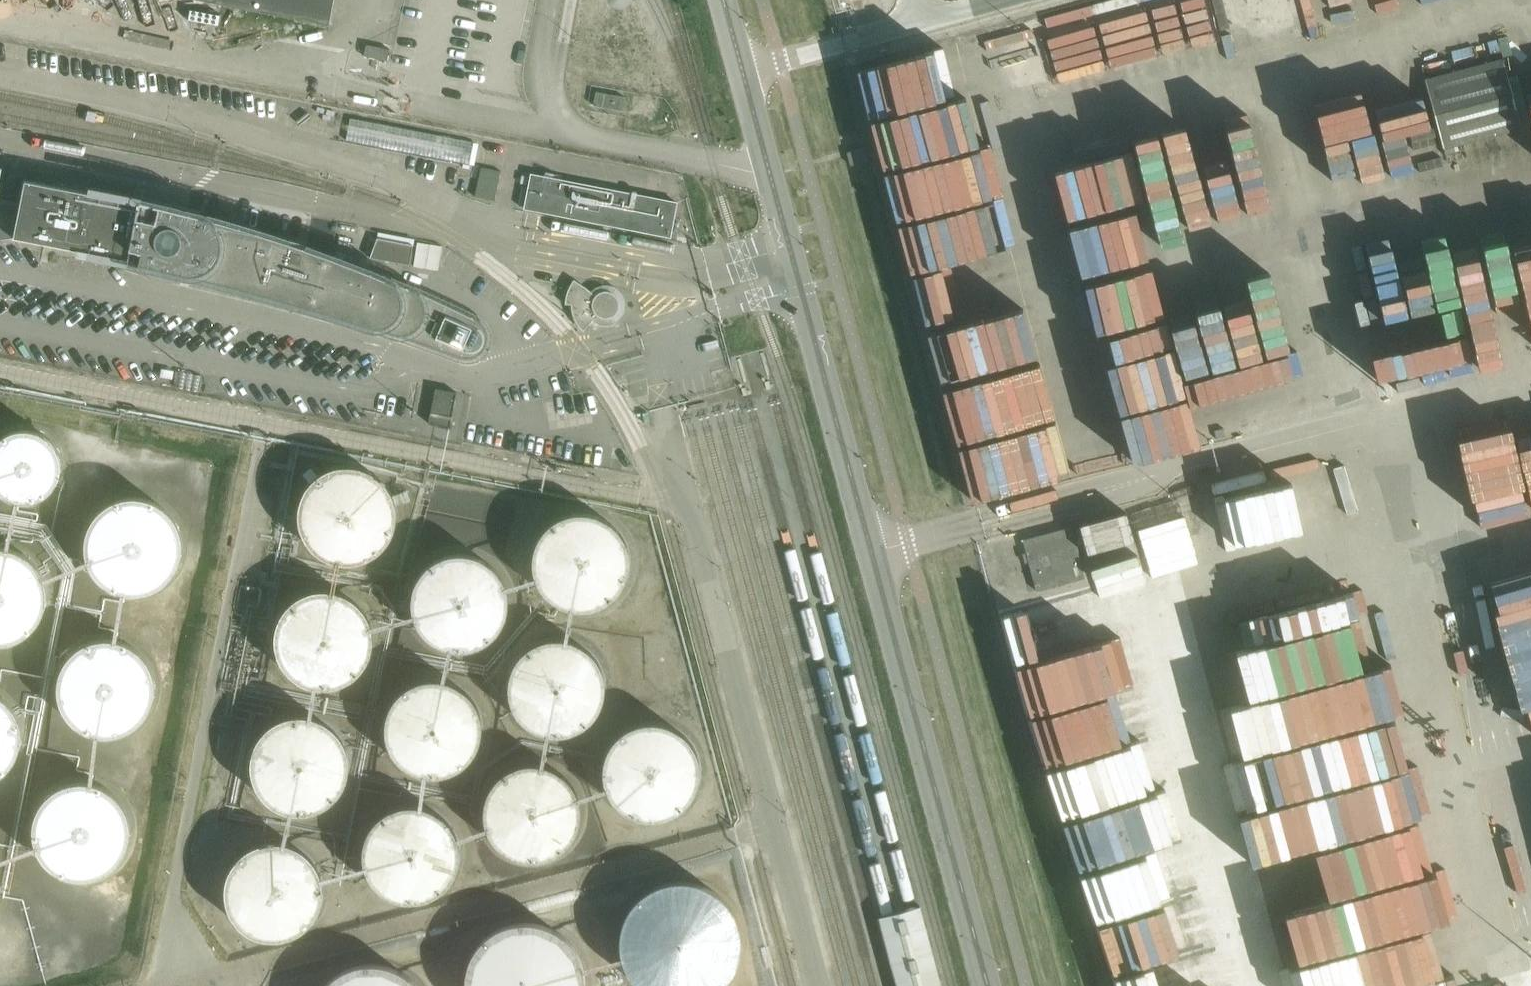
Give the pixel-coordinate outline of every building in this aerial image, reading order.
[(329,25),(334,0),(200,0),(329,25)] [(1137,34),(1220,16),(1221,23),(1272,12),(1269,0),(1130,0),(1137,34)] [(1022,84),(1033,138),(1122,119),(1108,51),(1134,46),(1125,3),(1026,23),(1038,81),(1022,84)] [(1415,47),(1366,56),(1372,86),(1401,80),(1414,148),(1434,145),(1430,125),(1420,127),(1418,119),(1429,117),(1415,47)] [(1320,127),(1343,122),(1328,52),(1305,57),(1320,127)] [(1502,63),(1424,84),(1442,153),(1521,133),(1502,63)] [(1338,79),(1361,163),(1383,157),(1360,73),(1338,79)] [(1372,91),(1374,100),(1391,96),(1389,87),(1372,91)] [(625,98),(595,93),(593,106),(622,111),(625,98)] [(1227,104),(1237,142),(1261,136),(1251,98),(1227,104)] [(476,143),(351,119),(347,144),(472,168),(476,143)] [(1154,119),(1131,123),(1142,189),(1165,185),(1154,119)] [(1178,170),(1189,168),(1181,120),(1162,124),(1171,176),(1179,175),(1178,170)] [(477,195),(497,198),(501,169),(482,166),(477,195)] [(525,209),(670,238),(677,203),(533,173),(525,209)] [(1,240),(14,238),(127,260),(128,261),(129,261),(151,267),(174,272),(192,276),(216,282),(226,285),(236,287),(246,290),(256,293),(266,295),(276,298),(285,301),(295,304),(305,307),(314,309),(324,312),(333,315),(342,318),(351,321),(360,324),(369,327),(378,329),(387,333),(395,335),(403,338),(411,341),(419,343),(427,346),(435,349),(443,352),(451,355),(459,358),(462,359),(464,359),(466,359),(469,359),(471,359),(474,359),(476,358),(478,357),(480,355),(482,354),(483,352),(485,350),(486,348),(487,345),(488,343),(488,341),(488,338),(488,336),(487,334),(487,331),(486,329),(484,327),(483,325),(481,323),(479,322),(477,320),(475,319),(467,316),(459,312),(452,308),(444,305),(436,301),(428,297),(420,294),(412,290),(404,287),(390,281),(376,275),(362,269),(348,264),(333,258),(319,253),(305,248),(290,243),(276,238),(261,233),(246,229),(231,224),(216,220),(201,216),(186,212),(171,208),(155,205),(140,201),(140,202),(131,200),(25,179),(21,203),(0,199),(0,239),(1,240)] [(1086,281),(1123,272),(1118,252),(1113,253),(1109,236),(1110,236),(1109,229),(1075,237),(1086,281)] [(1301,246),(1276,251),(1291,324),(1342,313),(1325,232),(1299,237),(1301,246)] [(378,238),(370,258),(410,266),(414,246),(378,238)] [(440,269),(444,246),(419,241),(415,264),(440,269)] [(1501,345),(1527,342),(1520,274),(1493,277),(1492,260),(1466,263),(1475,349),(1501,346),(1501,345)] [(1174,320),(1198,313),(1184,264),(1161,270),(1174,320)] [(619,310),(619,306),(619,301),(616,297),(613,293),(608,292),(604,292),(599,293),(595,296),(587,289),(574,280),(572,282),(571,285),(569,288),(568,290),(567,293),(566,296),(566,299),(565,302),(565,305),(571,305),(571,308),(572,312),(573,315),(574,318),(575,321),(577,324),(579,327),(581,329),(584,332),(592,322),(595,324),(597,325),(600,326),(602,326),(604,327),(607,327),(609,326),(611,326),(614,325),(616,324),(612,317),(616,314),(619,310)] [(1129,282),(1062,297),(1073,345),(1139,330),(1129,282)] [(1202,318),(1226,315),(1222,287),(1198,290),(1202,318)] [(1142,316),(1166,316),(1166,289),(1142,290),(1142,316)] [(1229,291),(1229,317),(1253,317),(1253,290),(1229,291)] [(1133,364),(1147,361),(1140,335),(1127,339),(1133,364)] [(1171,439),(1158,386),(1089,403),(1102,456),(1171,439)] [(449,428),(456,393),(435,389),(428,424),(449,428)] [(1492,487),(1530,480),(1530,446),(1530,439),(1525,412),(1502,416),(1507,440),(1504,441),(1506,453),(1493,456),(1486,420),(1480,421),(1492,487)] [(1001,464),(998,423),(963,425),(966,466),(1001,464)] [(62,462),(61,455),(59,448),(56,442),(52,436),(46,431),(40,428),(33,425),(26,424),(19,425),(12,426),(6,429),(0,433),(0,491),(5,495),(12,498),(19,499),(26,500),(33,499),(40,496),(46,493),(52,488),(56,482),(59,476),(61,469),(62,462)] [(1303,540),(1351,529),(1329,433),(1281,444),(1303,540)] [(395,512),(395,511),(394,501),(391,493),(388,485),(381,476),(372,469),(366,466),(357,463),(347,462),(336,463),(328,465),(319,469),(311,476),(305,483),(300,491),(297,500),(296,510),(297,519),(299,527),(303,537),(309,544),(317,552),(326,557),(335,560),(343,561),(350,561),(362,558),(371,554),(379,548),(386,540),(391,531),(394,522),(395,512)] [(184,550),(184,540),(184,531),(181,521),(176,513),(170,505),(163,499),(155,494),(146,491),(136,489),(126,490),(117,492),(108,496),(100,502),(93,509),(88,517),(84,526),(83,535),(83,545),(84,554),(88,563),(93,572),(100,579),(108,584),(117,588),(126,591),(136,591),(145,590),(155,586),(163,582),(170,575),(176,568),(181,559),(184,550)] [(627,555),(627,554),(626,545),(624,536),(619,526),(613,520),(606,514),(598,509),(588,506),(579,505),(568,505),(559,508),(551,512),(544,517),(536,526),(532,534),(529,544),(528,553),(528,563),(531,572),(535,581),(541,588),(549,595),(558,600),(564,602),(575,604),(582,604),(593,602),(601,598),(610,592),(617,584),(622,576),(626,566),(627,555)] [(1023,540),(1036,592),(1085,579),(1071,527),(1023,540)] [(47,589),(46,579),(43,571),(39,562),(33,555),(26,549),(18,544),(9,541),(0,540),(0,638),(9,636),(18,633),(26,629),(33,622),(39,615),(43,607),(46,598),(47,589)] [(509,595),(509,594),(508,585),(506,577),(502,568),(496,560),(489,553),(481,549),(469,544),(461,543),(448,544),(440,546),(432,550),(424,556),(418,563),(411,573),(408,582),(407,593),(407,602),(410,612),(414,621),(420,629),(427,635),(435,640),(446,644),(455,645),(465,645),(475,643),(484,638),(492,633),(498,626),(504,616),(508,606),(509,595)] [(369,634),(368,633),(368,626),(365,616),(361,607),(354,599),(347,593),(341,589),(333,586),(322,585),(311,586),(302,588),(293,593),(286,599),(280,607),(275,615),(273,624),(272,632),(273,642),(275,651),(279,659),(285,666),(292,673),(301,678),(309,680),(320,682),(329,681),(338,678),(346,674),(353,669),(360,661),(365,652),(367,643),(369,634)] [(1507,614),(1518,674),(1530,671),(1530,609),(1507,614)] [(1398,613),(1352,622),(1371,713),(1380,711),(1378,699),(1388,697),(1392,715),(1418,710),(1398,613)] [(605,682),(605,681),(604,673),(602,664),(597,654),(591,647),(584,641),(576,636),(567,633),(558,632),(546,633),(538,635),(530,639),(522,645),(515,653),(511,660),(508,669),(507,679),(507,689),(509,698),(514,707),(520,715),(525,720),(535,726),(547,730),(556,731),(564,730),(574,727),(582,723),(590,717),(597,709),(602,700),(604,691),(605,682)] [(155,692),(156,682),(155,673),(152,664),(148,655),(142,648),(135,642),(127,637),(118,634),(108,633),(99,633),(90,635),(81,639),(73,645),(67,652),(62,660),(58,668),(57,678),(57,687),(58,696),(62,705),(67,713),(74,720),(81,725),(90,729),(99,731),(108,732),(118,730),(127,727),(135,723),(142,716),(148,709),(152,701),(155,692)] [(1224,665),(1216,667),(1220,687),(1239,683),(1233,650),(1222,652),(1224,665)] [(483,721),(483,720),(482,712),(479,701),(475,693),(468,685),(461,679),(453,674),(445,671),(433,670),(424,670),(414,673),(406,677),(398,683),(392,690),(386,700),(383,710),(382,720),(382,728),(385,738),(389,746),(395,755),(403,761),(413,767),(424,770),(431,771),(441,770),(452,767),(461,762),(467,757),(474,749),(478,741),(482,731),(483,721)] [(23,731),(23,722),(20,713),(16,705),(10,697),(4,691),(0,689),(0,773),(4,770),(11,764),(16,757),(20,749),(23,740),(23,731)] [(348,760),(348,759),(347,748),(344,739),(338,728),(332,722),(325,716),(315,711),(307,709),(296,708),(287,710),(277,713),(267,719),(261,725),(255,732),(251,741),(248,751),(248,760),(249,768),(252,778),(257,788),(262,794),(268,799),(277,804),(285,807),(296,809),(302,809),(314,807),(324,802),(332,796),(338,790),(344,780),(347,770),(348,760)] [(700,764),(699,755),(697,747),(692,738),(685,730),(679,725),(671,721),(664,719),(653,718),(645,719),(636,723),(628,727),(622,733),(616,740),(613,747),(610,756),(609,764),(610,771),(613,781),(617,788),(623,796),(629,801),(636,805),(644,807),(652,809),(660,808),(670,806),(679,802),(685,797),(692,789),(696,783),(699,773),(700,764)] [(579,805),(579,804),(578,796),(576,788),(572,779),(566,771),(558,765),(550,760),(542,757),(533,756),(521,757),(514,759),(504,764),(497,769),(491,777),(486,785),(483,794),(482,804),(483,813),(485,823),(490,831),(497,839),(505,846),(511,849),(519,852),(530,853),(539,852),(549,849),(556,846),(564,839),(571,831),(575,823),(578,814),(579,805)] [(131,834),(132,824),(131,815),(128,806),(124,797),(119,790),(112,783),(103,778),(95,775),(85,773),(76,773),(67,775),(58,779),(50,784),(43,790),(37,797),(33,806),(30,815),(29,824),(30,834),(33,843),(37,851),(43,859),(50,865),(58,870),(67,874),(76,875),(86,875),(95,874),(104,870),(112,865),(119,859),(124,851),(129,843),(131,834)] [(451,852),(451,851),(450,841),(447,833),(444,827),(438,820),(430,813),(423,810),(417,808),(405,807),(395,808),(387,811),(381,815),(374,821),(369,828),(365,835),(363,843),(362,852),(363,860),(366,869),(370,876),(376,883),(384,889),(391,893),(398,895),(408,896),(416,895),(425,892),(432,888),(438,883),(444,876),(448,869),(450,861),(451,852)] [(321,885),(322,884),(320,874),(317,864),(313,855),(305,847),(296,841),(288,837),(276,835),(270,834),(259,836),(253,838),(244,843),(235,851),(231,857),(226,865),(224,874),(223,884),(224,893),(226,902),(230,909),(235,917),(244,924),(253,929),(260,932),(269,933),(280,933),(289,930),(299,925),(305,921),(313,912),(318,903),(320,894),(321,885)] [(743,935),(742,924),(738,912),(733,903),(726,894),(719,887),(709,880),(697,876),(684,874),(671,875),(661,878),(651,882),(641,890),(632,899),(626,910),(622,923),(621,932),(621,944),(625,956),(629,966),(636,975),(643,983),(648,985),(715,985),(724,979),(732,970),(738,959),(742,947),(743,936),(743,935)] [(877,917),(896,985),(943,985),(922,906),(912,909),(894,913),(880,916),(877,917)] [(589,977),(588,965),(584,953),(579,943),(571,933),(561,925),(550,919),(539,916),(526,915),(515,916),(504,919),(493,925),(483,933),(475,943),(469,955),(466,967),(465,978),(466,985),(588,985),(589,978),(589,977)] [(1468,915),(1449,919),(1451,925),(1423,931),(1434,985),(1483,985),(1468,915)] [(1500,964),(1529,960),(1526,938),(1497,941),(1500,964)] [(420,980),(412,971),(402,963),(390,958),(380,956),(368,955),(355,957),(345,961),(334,968),(327,975),(320,984),(319,985),(424,985),(420,980)]
